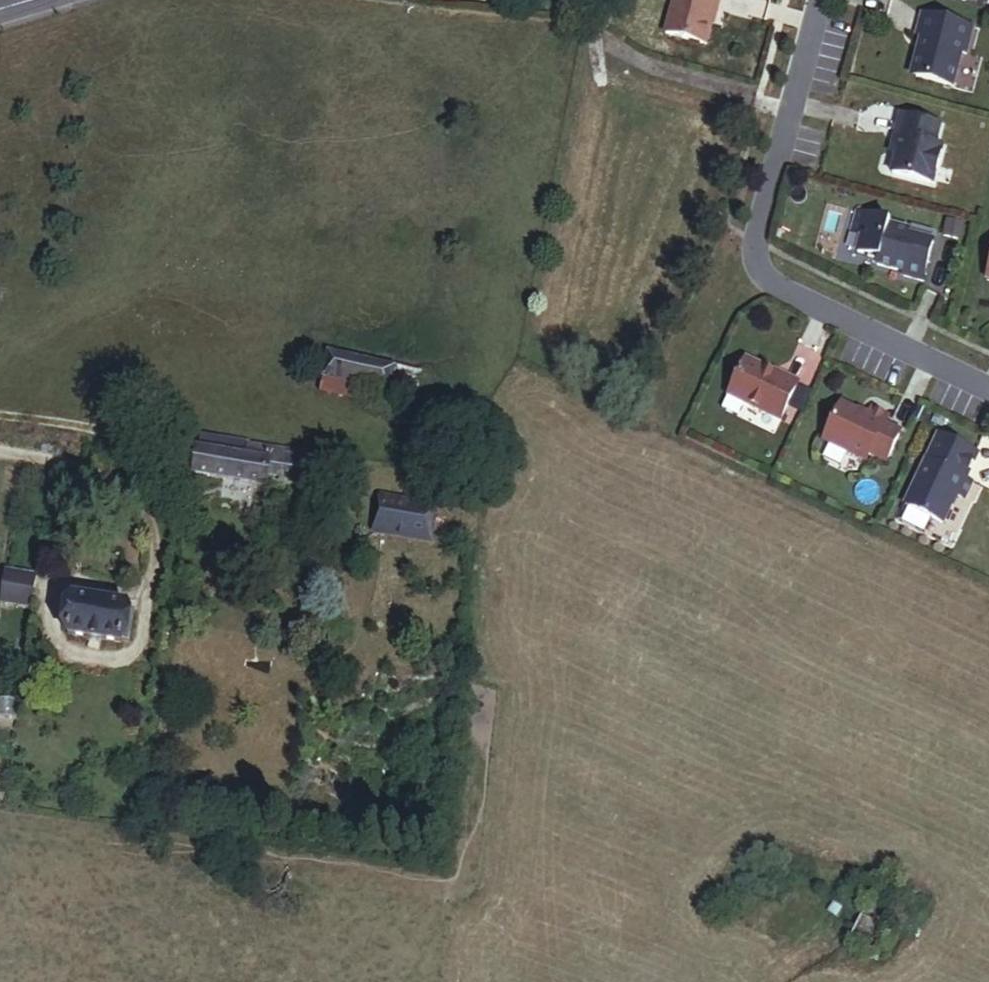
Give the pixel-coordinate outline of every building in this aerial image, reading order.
[(715,15),(717,16),(720,0),(676,0),(666,39),(707,49),(715,15)] [(966,62),(973,35),(923,21),(917,43),(922,44),(913,80),(916,85),(953,95),(962,61),(966,62)] [(933,191),(942,155),(935,153),(940,133),(900,123),(895,144),(902,146),(897,163),(893,181),(933,191)] [(897,163),(902,146),(895,144),(890,161),(897,163)] [(924,289),(935,249),(909,242),(910,237),(891,232),(892,228),(859,220),(854,239),(864,242),(859,259),(880,265),(878,273),(906,280),(905,284),(924,289)] [(390,392),(395,367),(328,353),(322,378),(390,392)] [(783,422),(798,390),(743,364),(728,396),(783,422)] [(902,437),(885,429),(889,421),(873,413),(869,421),(843,408),(825,445),(867,466),(871,459),(888,466),(902,437)] [(303,486),(306,464),(299,463),(301,452),(201,437),(199,449),(198,451),(194,476),(265,486),(267,476),(281,478),(280,482),(303,486)] [(973,488),(965,483),(977,459),(940,440),(906,510),(943,528),(957,501),(965,504),(973,488)] [(432,540),(437,509),(379,500),(373,531),(432,540)] [(31,607),(36,577),(8,573),(3,603),(31,607)] [(129,642),(134,611),(127,610),(128,607),(72,599),(67,635),(122,644),(123,641),(129,642)] [(874,952),(888,923),(863,911),(849,941),(874,952)]
